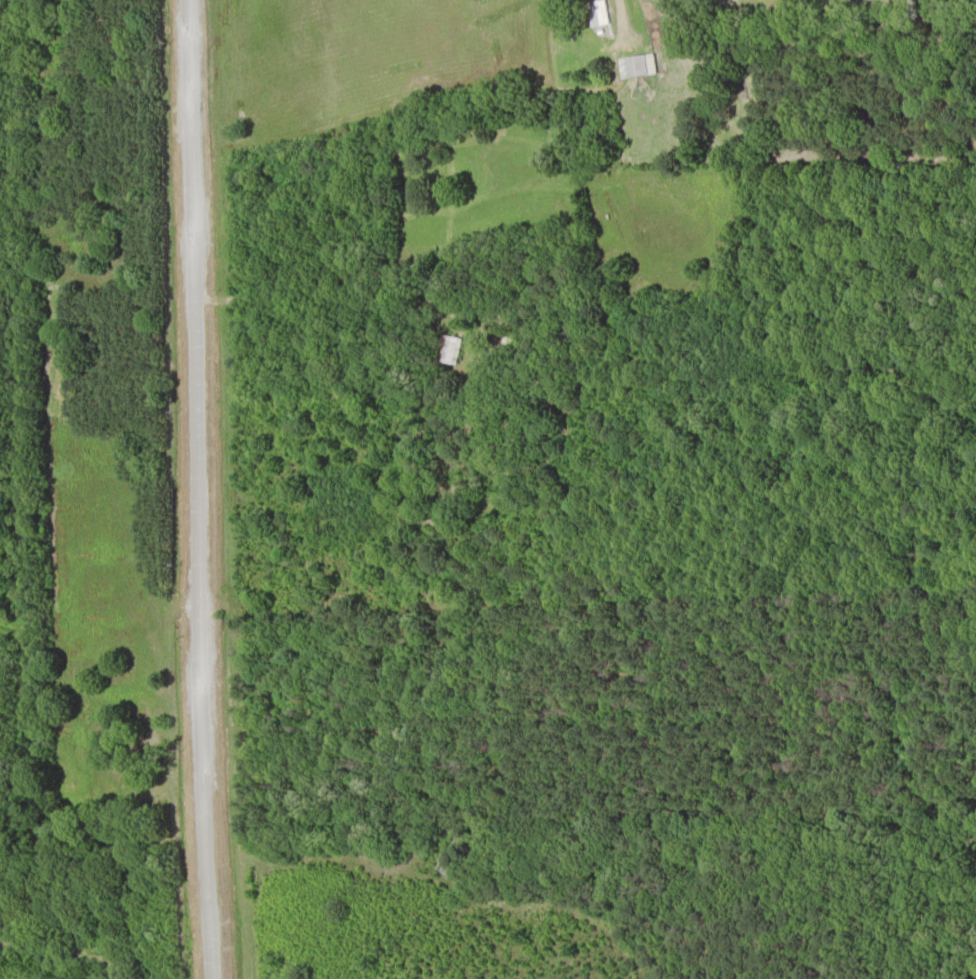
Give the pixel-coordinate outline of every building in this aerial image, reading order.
[(604,0),(588,0),(584,1),(589,26),(608,22),(604,0)] [(653,74),(652,53),(617,56),(618,77),(653,74)] [(432,358),(453,364),(460,338),(440,332),(432,358)]
